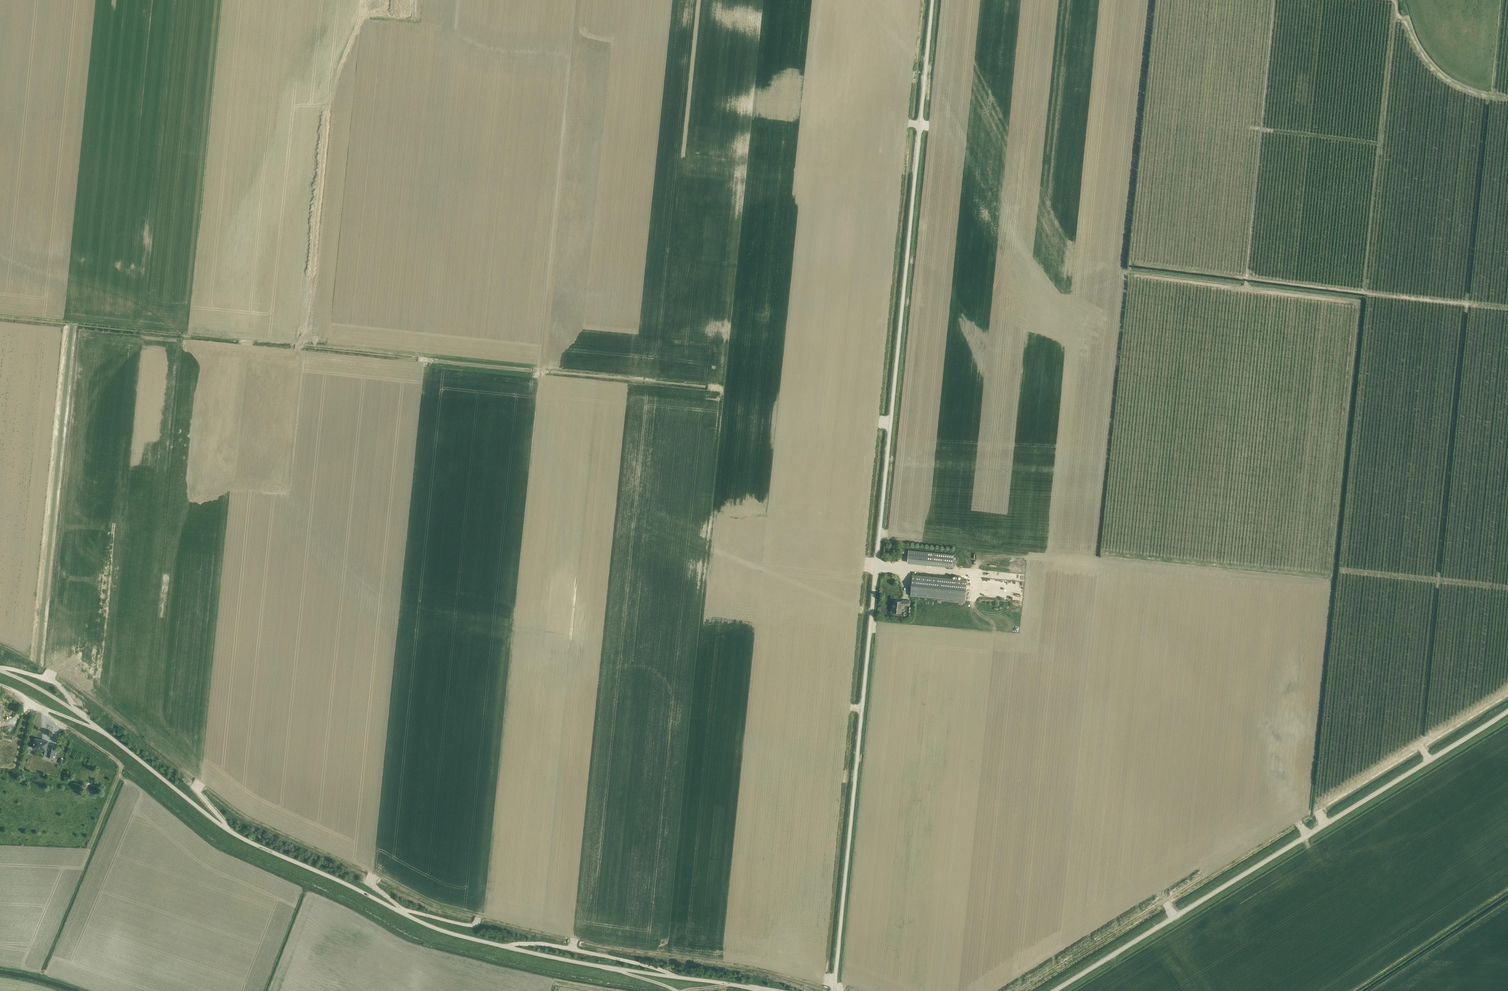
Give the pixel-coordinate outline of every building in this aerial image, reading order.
[(909,550),(908,562),(953,566),(954,554),(909,550)] [(912,574),(910,596),(918,596),(965,601),(967,580),(912,574)] [(907,601),(894,600),(893,607),(892,612),(901,613),(902,605),(910,605),(910,601),(907,600),(907,601)] [(34,743),(33,747),(45,750),(44,754),(48,755),(47,756),(53,758),(55,748),(50,747),(49,748),(47,747),(48,741),(47,741),(43,740),(35,738),(34,742),(34,743)]
